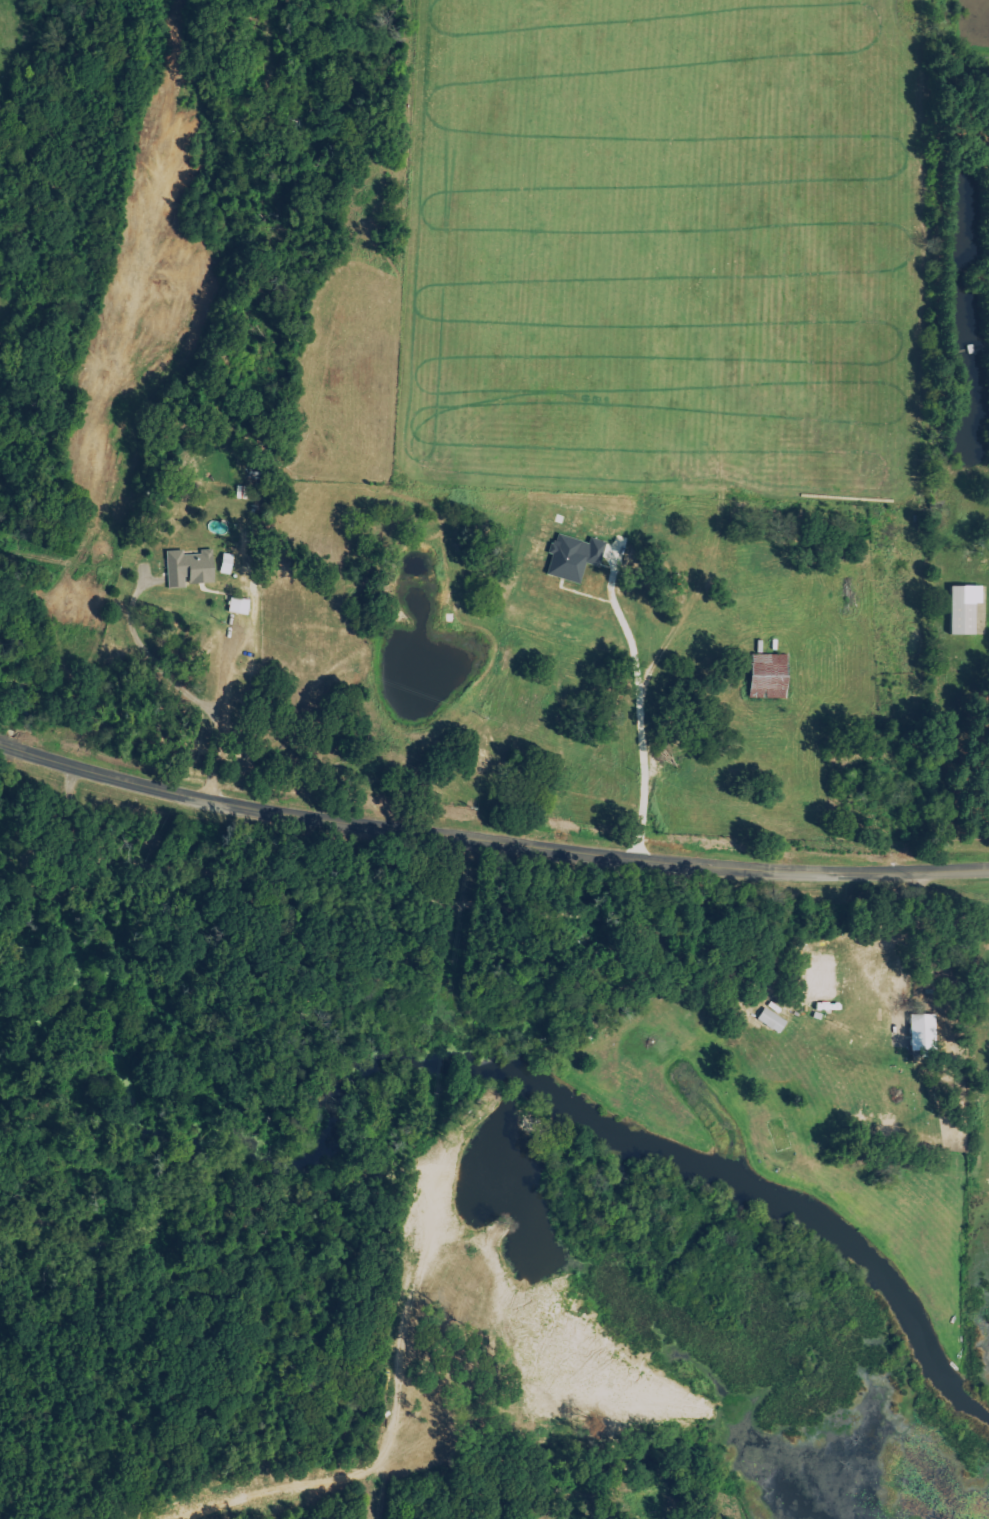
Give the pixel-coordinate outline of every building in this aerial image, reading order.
[(579,584),(585,564),(599,568),(605,542),(589,538),(588,542),(556,534),(551,554),(552,554),(546,576),(579,584)] [(166,552),(168,589),(187,588),(187,585),(214,583),(212,549),(200,550),(200,555),(183,555),(183,551),(166,552)] [(981,587),(950,587),(950,635),(975,636),(975,604),(981,604),(981,587)] [(249,600),(230,599),(229,613),(248,615),(249,600)] [(788,655),(751,654),(750,698),(787,699),(788,655)] [(757,1021),(780,1033),(787,1020),(763,1008),(757,1021)] [(910,1014),(911,1050),(936,1049),(935,1013),(910,1014)]
